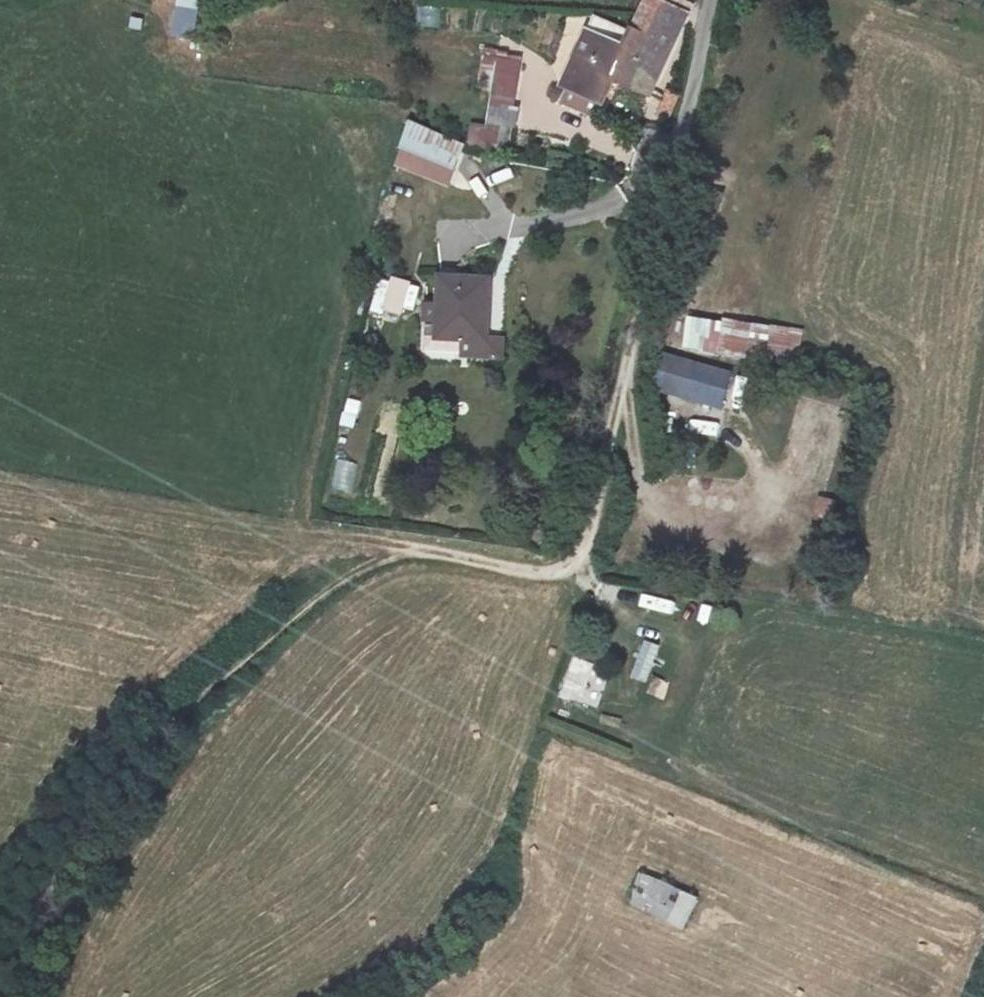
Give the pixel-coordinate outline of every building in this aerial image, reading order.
[(170,36),(192,40),(198,0),(176,0),(170,36)] [(633,27),(623,59),(617,77),(657,90),(670,56),(694,5),(676,0),(650,0),(637,28),(633,27)] [(623,59),(633,27),(601,17),(571,88),(607,102),(617,77),(623,59)] [(497,55),(489,100),(517,105),(523,60),(497,55)] [(667,84),(664,92),(676,96),(678,89),(667,84)] [(676,96),(664,92),(660,108),(673,111),(676,96)] [(489,100),(485,123),(511,127),(518,128),(522,107),(517,105),(489,100)] [(507,150),(511,127),(485,123),(481,147),(507,150)] [(424,161),(454,177),(467,154),(418,127),(398,165),(416,175),(424,161)] [(447,190),(454,177),(424,161),(416,175),(447,190)] [(463,190),(481,183),(474,168),(456,175),(463,190)] [(462,343),(488,342),(486,278),(440,280),(440,330),(423,330),(422,356),(462,356),(462,343)] [(798,362),(803,330),(686,315),(682,347),(798,362)] [(489,356),(488,342),(462,343),(462,356),(489,356)] [(722,411),(732,372),(663,354),(653,393),(722,411)] [(340,424),(354,428),(362,401),(347,397),(340,424)] [(330,488),(352,493),(358,462),(336,457),(330,488)] [(812,515),(831,520),(835,501),(817,496),(812,515)] [(640,593),(637,608),(672,615),(675,601),(640,593)] [(649,682),(658,642),(642,639),(633,678),(649,682)] [(562,699),(584,703),(593,661),(571,656),(562,699)] [(592,677),(583,704),(597,709),(607,682),(592,677)] [(639,681),(635,696),(665,703),(668,688),(639,681)] [(686,928),(699,896),(638,872),(625,905),(686,928)]
